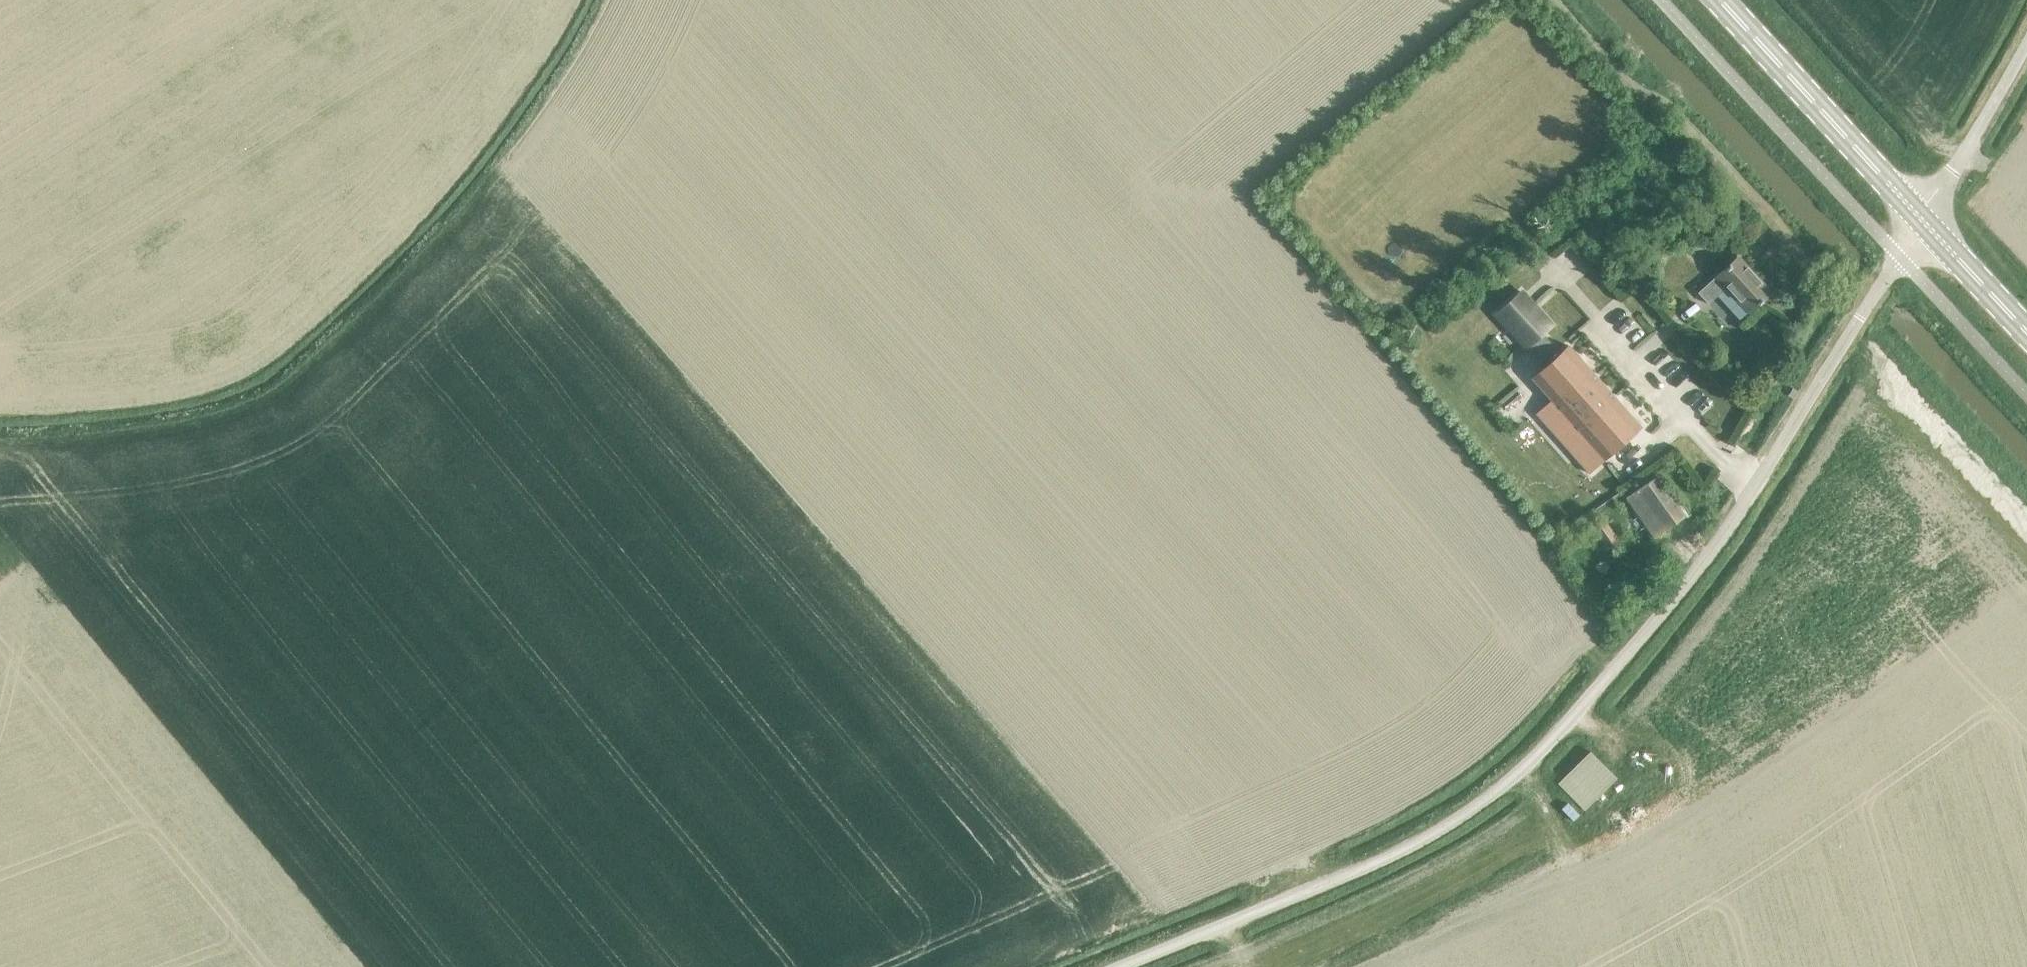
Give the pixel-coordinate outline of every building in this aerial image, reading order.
[(1738,321),(1748,312),(1769,293),(1736,257),(1697,293),(1707,304),(1716,296),(1738,321)] [(1621,288),(1627,282),(1619,274),(1613,281),(1621,288)] [(1493,314),(1523,348),(1549,325),(1518,291),(1493,314)] [(1589,474),(1640,428),(1567,346),(1530,378),(1550,400),(1535,414),(1589,474)] [(1653,538),(1683,517),(1654,478),(1625,498),(1653,538)] [(1606,549),(1618,541),(1601,517),(1596,521),(1591,514),(1584,519),(1606,549)]
